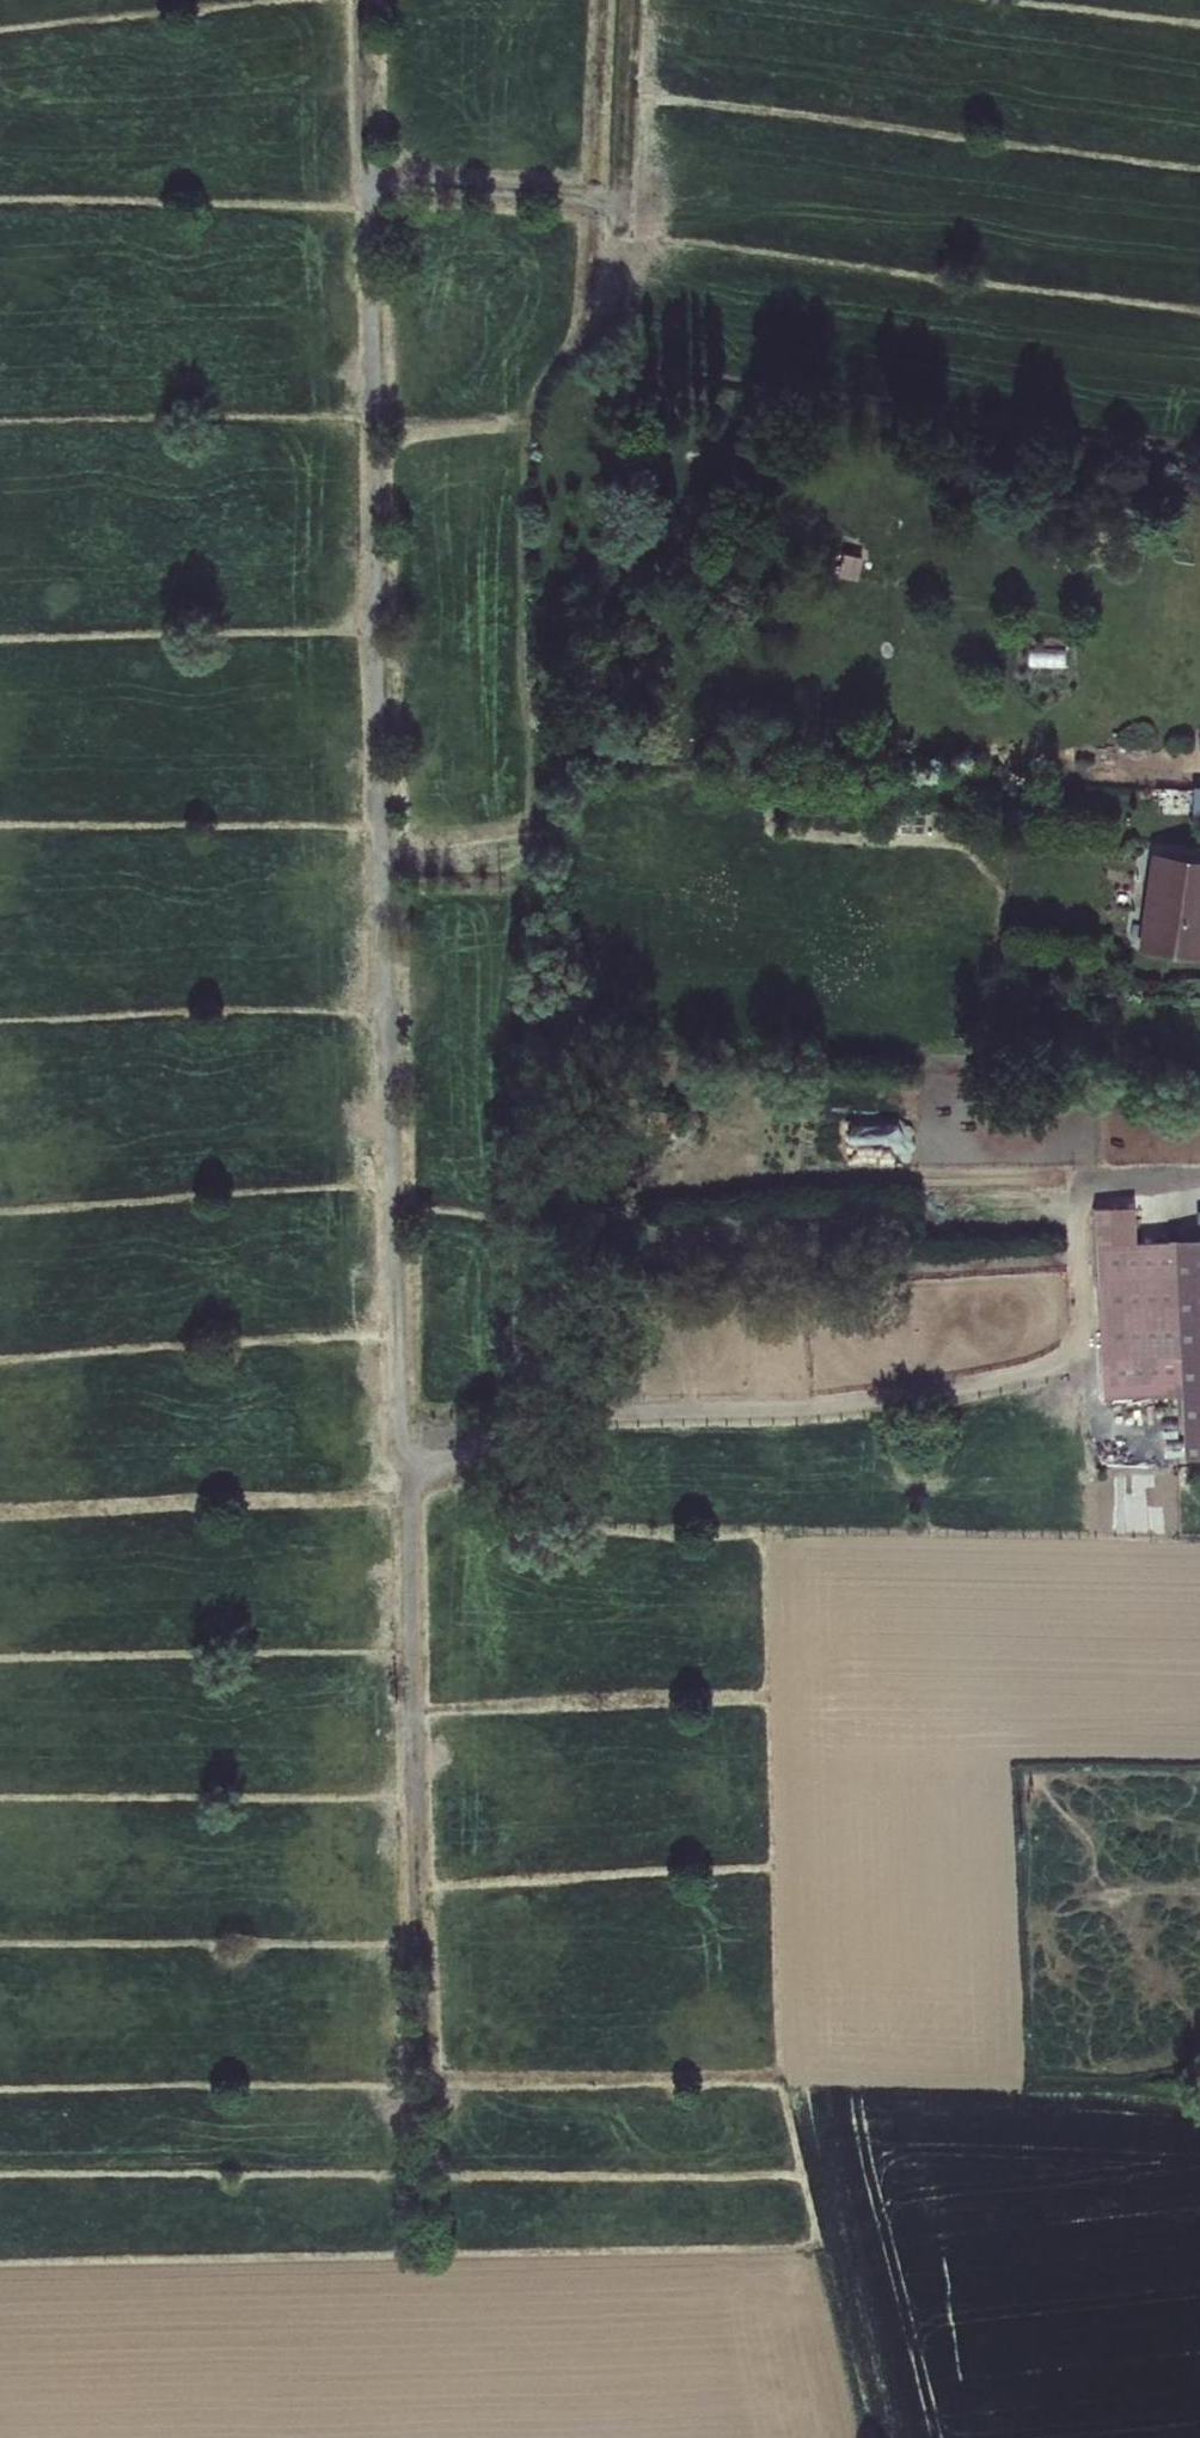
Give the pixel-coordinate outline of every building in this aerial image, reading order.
[(859,578),(861,557),(839,555),(838,577),(859,578)] [(1064,690),(1063,658),(1027,659),(1028,691),(1064,690)] [(1192,787),(1191,822),(1199,822),(1199,787),(1192,787)] [(1151,851),(1138,950),(1199,958),(1199,858),(1151,851)] [(1198,1238),(1168,1239),(1168,1241),(1136,1243),(1134,1207),(1094,1208),(1103,1397),(1180,1397),(1185,1458),(1199,1457),(1199,1238),(1198,1238)]
